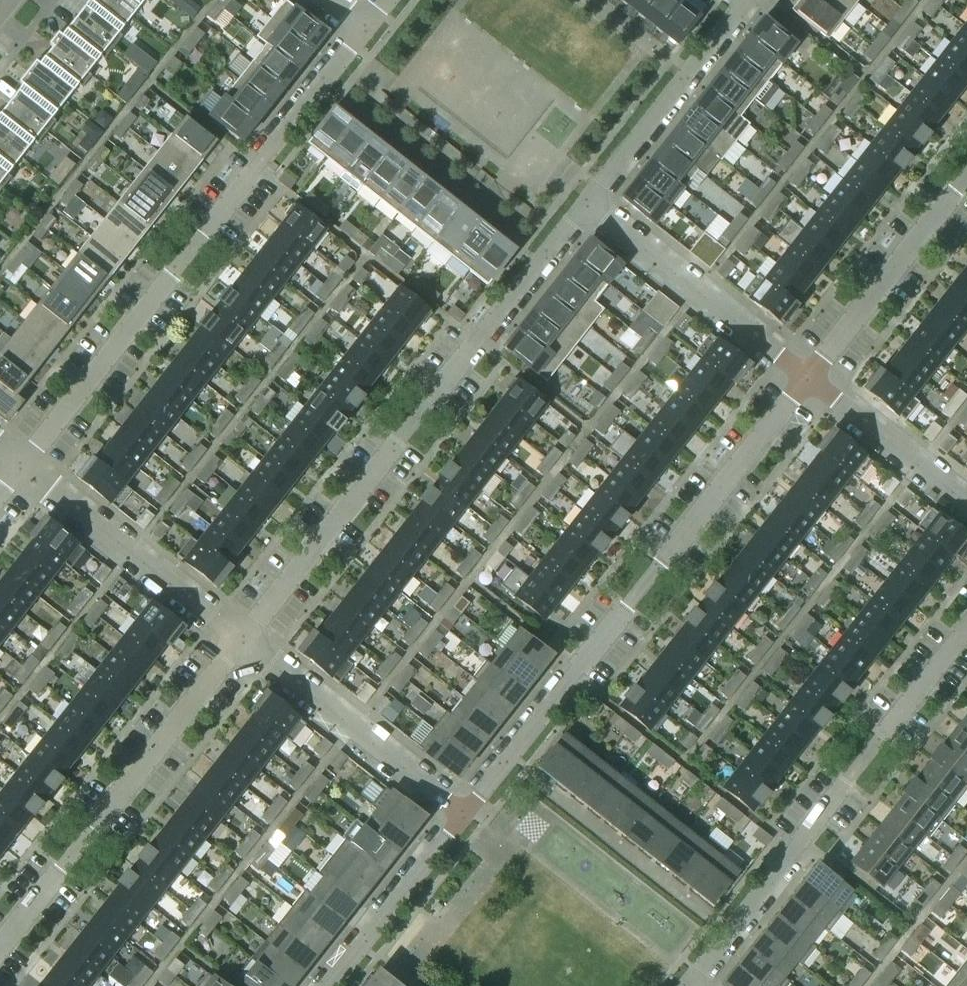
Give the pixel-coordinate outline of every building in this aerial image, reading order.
[(133,18),(110,0),(88,0),(90,1),(76,19),(114,49),(123,37),(120,34),(133,18)] [(133,18),(146,1),(149,4),(153,0),(110,0),(133,18)] [(233,0),(219,0),(216,4),(224,11),(233,0)] [(654,0),(625,0),(622,4),(640,18),(654,0)] [(682,2),(680,0),(654,0),(640,18),(658,32),(682,2)] [(816,0),(802,0),(800,2),(801,3),(793,12),(828,39),(843,21),(816,0)] [(853,0),(816,0),(843,21),(857,3),(853,0)] [(917,5),(912,0),(908,0),(901,9),(909,16),(917,5)] [(329,34),(286,1),(271,19),(314,53),(329,34)] [(931,19),(940,8),(931,1),(923,12),(931,19)] [(677,46),(701,16),(682,2),(658,32),(677,47),(678,46),(677,46)] [(216,22),(224,11),(216,4),(207,15),(216,22)] [(900,27),(909,16),(901,9),(892,20),(900,27)] [(114,49),(76,19),(63,36),(59,33),(50,44),(92,77),(92,76),(89,73),(101,57),(105,60),(114,49)] [(314,53),(271,19),(257,37),(300,71),(314,53)] [(798,45),(765,20),(764,19),(749,37),(783,64),(798,45)] [(913,41),(922,30),(913,24),(905,35),(913,41)] [(965,27),(952,44),(966,56),(966,29),(965,27)] [(196,46),(204,36),(196,29),(188,40),(196,46)] [(881,51),(889,41),(881,34),(872,45),(881,51)] [(904,52),(913,41),(905,35),(896,46),(904,52)] [(300,71),(257,37),(266,45),(252,62),(286,89),(300,71)] [(783,64),(749,37),(735,55),(769,82),(783,64)] [(187,57),(196,46),(188,40),(179,51),(187,57)] [(92,77),(50,44),(50,45),(54,48),(40,65),(37,62),(28,72),(66,102),(79,86),(83,89),(92,77)] [(952,44),(938,61),(966,84),(966,56),(952,44)] [(872,62),(881,51),(872,45),(864,55),(872,62)] [(769,82),(735,55),(721,73),(755,100),(769,82)] [(886,75),(895,64),(887,57),(878,69),(886,75)] [(173,75),(182,64),(173,58),(165,69),(173,75)] [(938,61),(925,78),(954,101),(966,84),(938,61)] [(286,89),(252,62),(238,80),(272,107),(286,89)] [(878,86),(886,75),(878,69),(869,80),(878,86)] [(66,102),(28,72),(20,83),(23,86),(10,104),(47,133),(57,122),(53,119),(66,102)] [(755,100),(721,73),(707,91),(741,117),(755,100)] [(954,101),(925,78),(911,95),(941,118),(954,101)] [(272,107),(238,80),(224,98),(258,125),(272,107)] [(837,107),(845,96),(837,89),(829,100),(837,107)] [(750,125),(741,117),(707,91),(693,109),(736,143),(750,125)] [(860,109),(868,98),(860,91),(851,103),(860,109)] [(941,118),(911,95),(898,111),(928,134),(941,118)] [(142,112),(149,102),(142,97),(135,107),(142,112)] [(258,125),(224,98),(209,116),(243,143),(258,125)] [(851,120),(860,109),(851,103),(842,114),(851,120)] [(10,104),(0,116),(0,142),(22,159),(35,142),(38,145),(47,133),(10,104)] [(831,114),(823,107),(814,118),(823,125),(831,114)] [(326,158),(353,123),(345,117),(335,108),(334,109),(335,110),(308,144),(326,158)] [(736,143),(693,109),(679,127),(722,161),(736,143)] [(930,136),(928,134),(898,111),(885,129),(914,152),(919,145),(921,146),(930,136)] [(121,124),(128,129),(136,119),(129,114),(121,124)] [(216,142),(186,118),(172,136),(202,160),(209,152),(208,151),(216,142)] [(814,136),(823,125),(814,118),(806,129),(814,136)] [(344,172),(372,138),(353,123),(326,158),(344,172)] [(121,139),(128,129),(121,124),(114,133),(121,139)] [(833,143),(841,132),(833,126),(824,137),(833,143)] [(722,161),(679,127),(665,145),(698,171),(706,177),(720,160),(721,161),(722,161)] [(914,152),(885,129),(871,146),(902,171),(910,161),(908,159),(914,152)] [(194,168),(202,160),(172,136),(159,153),(189,177),(196,169),(194,168)] [(824,154),(833,143),(824,137),(815,148),(824,154)] [(362,187),(390,152),(372,138),(344,172),(339,179),(357,192),(362,186),(362,187)] [(22,159),(0,142),(0,187),(3,190),(12,178),(8,175),(22,159)] [(794,161),(803,150),(795,143),(786,154),(794,161)] [(698,171),(665,145),(650,163),(684,189),(698,171)] [(902,171),(871,146),(858,163),(887,186),(900,170),(902,171)] [(101,163),(109,153),(102,148),(95,158),(101,163)] [(380,201),(407,166),(390,152),(362,187),(380,201)] [(189,177),(159,153),(146,170),(175,194),(182,186),(181,185),(189,177)] [(786,171),(794,161),(786,154),(777,165),(786,171)] [(94,173),(101,163),(95,158),(87,167),(94,173)] [(806,177),(814,166),(806,160),(797,171),(806,177)] [(684,189),(650,163),(636,180),(670,207),(684,189)] [(887,186),(858,163),(844,180),(874,203),(887,186)] [(398,215),(425,180),(407,166),(380,201),(398,215)] [(175,194),(146,170),(132,187),(162,211),(169,203),(168,202),(175,194)] [(797,189),(806,177),(797,171),(788,182),(797,189)] [(296,182),(285,173),(278,182),(289,190),(296,182)] [(757,207),(775,185),(766,179),(749,201),(757,207)] [(416,229),(443,194),(425,180),(398,215),(416,229)] [(670,207),(636,180),(622,199),(655,225),(670,207)] [(874,203),(844,180),(831,197),(860,220),(874,203)] [(75,197),(83,187),(76,182),(68,191),(75,197)] [(162,211),(132,187),(119,204),(149,228),(156,220),(154,219),(162,211)] [(67,207),(75,197),(68,191),(60,201),(67,207)] [(321,202),(310,194),(304,202),(314,210),(321,202)] [(434,243),(461,208),(443,194),(416,229),(434,243)] [(779,211),(788,200),(779,194),(770,205),(779,211)] [(860,220),(831,197),(817,214),(847,237),(860,220)] [(325,219),(332,211),(321,202),(314,210),(325,219)] [(149,228),(119,204),(105,221),(135,245),(142,237),(141,236),(149,228)] [(312,248),(326,230),(293,204),(285,215),(288,218),(283,225),(312,248)] [(769,223),(778,212),(779,211),(770,205),(761,217),(769,223)] [(452,257),(479,222),(461,208),(434,243),(452,257)] [(817,214),(804,231),(804,232),(833,255),(847,237),(817,214)] [(738,232),(746,221),(738,215),(729,226),(738,232)] [(48,231),(56,221),(49,216),(41,225),(48,231)] [(833,255),(804,232),(804,231),(790,219),(775,237),(790,249),(820,272),(833,255)] [(135,245),(105,221),(92,238),(122,261),(129,254),(128,253),(135,245)] [(357,230),(346,222),(339,230),(350,239),(357,230)] [(470,271),(497,236),(479,222),(452,257),(470,271)] [(40,241),(48,231),(41,225),(34,235),(40,241)] [(299,265),(312,248),(283,225),(269,243),(299,265)] [(729,243),(738,232),(729,226),(721,236),(729,243)] [(752,245),(761,234),(752,227),(744,239),(752,245)] [(368,239),(357,230),(350,239),(361,247),(368,239)] [(709,268),(724,250),(705,235),(690,253),(709,268)] [(488,286),(515,252),(516,252),(516,251),(497,236),(470,271),(488,286)] [(122,261),(92,238),(79,255),(109,278),(115,271),(114,270),(122,261)] [(743,256),(752,245),(744,239),(735,250),(743,256)] [(623,266),(591,241),(590,240),(575,258),(609,285),(623,266)] [(285,282),(299,265),(269,243),(256,260),(285,282)] [(29,255),(22,249),(15,259),(22,265),(29,255)] [(820,272),(790,249),(777,265),(807,288),(820,272)] [(393,258),(382,250),(375,258),(386,267),(393,258)] [(109,278),(79,255),(65,272),(95,295),(102,288),(101,287),(109,278)] [(345,275),(354,263),(346,257),(337,268),(345,275)] [(397,275),(403,267),(393,258),(386,267),(397,275)] [(609,285),(575,258),(561,276),(604,310),(595,302),(609,285)] [(14,275),(21,265),(22,265),(15,259),(7,269),(14,275)] [(285,282),(256,260),(243,277),(272,299),(285,282)] [(724,280),(735,267),(727,260),(716,273),(724,280)] [(807,288),(777,265),(764,281),(757,275),(756,276),(797,308),(797,307),(794,304),(807,288)] [(361,287),(369,275),(361,269),(352,280),(361,287)] [(95,295),(65,272),(52,289),(82,312),(89,305),(88,304),(95,295)] [(332,292),(341,281),(332,274),(324,285),(332,292)] [(963,274),(949,291),(966,306),(966,277),(963,274)] [(604,310),(561,276),(547,294),(590,328),(604,310)] [(797,308),(756,276),(742,294),(767,314),(783,326),(797,308)] [(272,299),(243,277),(230,293),(228,291),(227,292),(258,316),(272,299)] [(422,295),(428,287),(417,278),(411,286),(422,295)] [(323,303),(332,292),(324,285),(315,296),(323,303)] [(347,303),(356,292),(347,286),(339,297),(347,303)] [(431,302),(437,294),(428,287),(422,295),(431,302)] [(82,312),(52,289),(39,306),(69,329),(75,322),(74,321),(82,312)] [(433,314),(420,305),(400,289),(386,306),(415,329),(420,322),(424,325),(433,314)] [(949,291),(935,308),(965,331),(966,328),(966,306),(949,291)] [(258,316),(227,292),(220,301),(222,303),(216,310),(245,333),(258,316)] [(590,328),(547,294),(533,312),(576,346),(590,328)] [(338,315),(347,303),(339,297),(330,308),(338,315)] [(663,327),(677,309),(668,301),(653,320),(663,327)] [(69,329),(39,306),(25,323),(55,346),(62,339),(61,338),(69,329)] [(415,329),(386,306),(372,323),(401,346),(415,329)] [(465,315),(454,307),(447,315),(458,324),(465,315)] [(305,326),(314,314),(306,308),(297,319),(305,326)] [(965,331),(935,308),(922,325),(951,349),(965,331)] [(232,350),(245,333),(216,310),(211,317),(208,316),(200,325),(232,350)] [(576,346),(533,312),(519,330),(562,364),(576,346)] [(682,334),(692,321),(684,314),(673,328),(682,334)] [(296,337),(305,326),(297,319),(288,330),(296,337)] [(320,337),(329,326),(321,320),(312,331),(320,337)] [(55,346),(25,323),(12,340),(42,363),(49,356),(47,355),(55,346)] [(401,346),(372,323),(359,340),(388,363),(401,346)] [(232,350),(200,325),(200,326),(202,328),(189,344),(218,367),(232,350)] [(951,349),(922,325),(908,342),(938,365),(951,349)] [(648,345),(657,335),(649,328),(640,339),(648,345)] [(562,364),(519,330),(504,349),(547,383),(562,364)] [(312,349),(320,337),(312,331),(303,342),(312,349)] [(750,367),(735,354),(710,335),(696,353),(736,384),(750,367)] [(665,355),(674,344),(665,338),(657,349),(665,355)] [(632,349),(640,356),(648,345),(640,339),(632,349)] [(12,340),(0,355),(0,358),(29,380),(35,373),(34,372),(42,363),(12,340)] [(375,380),(388,363),(359,340),(345,357),(375,380)] [(279,359),(287,348),(279,342),(270,353),(279,359)] [(938,365),(908,342),(895,359),(925,382),(938,365)] [(218,367),(189,344),(176,361),(205,384),(218,367)] [(656,367),(665,355),(657,349),(648,360),(656,367)] [(270,371),(279,359),(270,353),(261,364),(270,371)] [(736,384),(696,353),(695,353),(703,359),(690,375),(719,398),(732,382),(736,385),(736,384)] [(294,371),(302,360),(294,354),(285,365),(294,371)] [(375,380),(345,357),(332,374),(363,399),(364,398),(362,397),(375,380)] [(0,358),(0,385),(23,403),(16,397),(22,390),(21,389),(29,380),(0,358)] [(925,382),(895,359),(883,375),(879,372),(919,404),(920,404),(912,398),(925,382)] [(205,384),(176,361),(162,378),(192,401),(205,384)] [(620,381),(629,370),(621,363),(612,374),(620,381)] [(285,382),(294,371),(285,365),(276,376),(285,382)] [(638,389),(647,378),(639,372),(630,383),(638,389)] [(919,404),(879,372),(865,390),(880,403),(905,422),(919,404)] [(363,399),(332,374),(319,391),(348,414),(353,407),(355,409),(363,399)] [(612,392),(620,381),(612,374),(604,385),(612,392)] [(719,398),(690,375),(677,392),(706,415),(719,398)] [(260,383),(252,376),(243,387),(252,394),(260,383)] [(192,401),(162,378),(149,395),(178,418),(192,401)] [(547,405),(514,379),(506,390),(510,393),(504,399),(533,422),(547,405)] [(630,401),(638,389),(630,383),(621,394),(630,401)] [(0,385),(0,417),(8,423),(23,403),(0,385)] [(243,405),(252,394),(243,387),(234,398),(243,405)] [(267,406),(275,394),(267,388),(258,399),(267,406)] [(348,414),(319,391),(305,408),(337,433),(345,423),(342,421),(348,414)] [(958,408),(966,397),(959,391),(950,402),(958,408)] [(597,410),(606,399),(598,392),(589,403),(597,410)] [(706,415),(677,392),(663,409),(693,432),(706,415)] [(178,418),(149,395),(136,412),(165,435),(178,418)] [(258,417),(267,406),(258,399),(249,410),(258,417)] [(533,422),(504,399),(491,416),(520,439),(533,422)] [(949,420),(958,408),(950,402),(941,413),(949,420)] [(612,423),(620,412),(612,406),(603,417),(612,423)] [(337,433),(305,408),(291,426),(321,449),(334,432),(336,433),(337,433)] [(693,432),(663,409),(650,426),(679,449),(693,432)] [(225,428),(233,417),(225,410),(216,421),(225,428)] [(165,435),(136,412),(122,429),(151,452),(165,435)] [(966,428),(966,415),(965,414),(956,425),(964,431),(966,428)] [(520,439),(491,416),(478,433),(507,456),(520,439)] [(602,436),(611,424),(612,423),(603,417),(594,429),(602,436)] [(216,439),(225,428),(216,421),(207,432),(216,439)] [(240,440),(248,429),(240,422),(231,433),(240,440)] [(931,443),(942,429),(933,423),(923,436),(931,443)] [(321,449),(291,426),(278,442),(308,465),(321,449)] [(679,449),(650,426),(637,443),(666,466),(679,449)] [(151,452),(122,429),(109,446),(138,469),(151,452)] [(567,449),(576,437),(567,431),(558,442),(567,449)] [(666,466),(637,443),(622,431),(608,449),(623,461),(652,484),(666,466)] [(873,463),(848,443),(848,444),(832,431),(818,449),(859,481),(873,463)] [(231,451),(240,440),(231,433),(222,444),(231,451)] [(507,456),(478,433),(464,450),(493,473),(507,456)] [(946,455),(957,441),(948,435),(938,448),(946,455)] [(585,458),(593,446),(585,440),(576,451),(585,458)] [(308,465),(278,442),(265,459),(294,482),(308,465)] [(198,462),(207,451),(198,444),(189,455),(198,462)] [(138,469),(109,446),(96,463),(92,460),(132,492),(125,486),(138,469)] [(553,466),(562,455),(554,448),(545,459),(553,466)] [(859,481),(818,449),(818,450),(821,453),(809,469),(838,492),(851,476),(858,482),(859,481)] [(493,473),(464,450),(451,467),(480,490),(493,473)] [(576,469),(585,458),(576,451),(568,462),(576,469)] [(189,473),(198,462),(189,455),(181,466),(189,473)] [(213,474),(222,462),(213,456),(205,467),(213,474)] [(294,482),(265,459),(252,476),(281,499),(294,482)] [(545,477),(553,466),(545,459),(536,470),(545,477)] [(132,492),(92,460),(78,478),(118,510),(132,492)] [(652,484),(623,461),(610,477),(639,500),(652,484)] [(480,490),(451,467),(449,465),(441,476),(443,478),(438,484),(466,507),(480,490)] [(204,485),(213,474),(205,467),(196,478),(204,485)] [(838,492),(809,469),(795,486),(825,509),(838,492)] [(566,481),(558,474),(549,485),(558,492),(566,481)] [(281,499),(252,476),(238,493),(267,516),(281,499)] [(639,500),(610,477),(597,494),(626,517),(639,500)] [(888,497),(899,484),(890,477),(880,491),(888,497)] [(171,496),(180,485),(172,478),(163,489),(171,496)] [(527,499),(535,489),(527,482),(518,493),(527,499)] [(466,507),(438,484),(431,493),(428,491),(421,500),(423,502),(452,525),(466,507)] [(549,503),(558,492),(549,485),(541,496),(549,503)] [(825,509),(795,486),(782,503),(811,526),(825,509)] [(163,507),(171,496),(163,489),(154,500),(163,507)] [(903,509),(914,495),(905,489),(895,502),(903,509)] [(186,508),(195,496),(187,490),(178,501),(186,508)] [(267,516),(238,493),(225,510),(254,533),(267,516)] [(518,511),(527,500),(527,499),(518,493),(509,504),(518,511)] [(628,519),(626,517),(597,494),(583,511),(612,534),(617,528),(619,529),(628,519)] [(178,519),(186,508),(178,501),(169,512),(178,519)] [(872,518),(880,507),(872,501),(863,512),(872,518)] [(452,525),(423,502),(411,519),(439,541),(452,525)] [(811,526),(782,503),(769,520),(798,543),(811,526)] [(531,526),(540,515),(531,508),(523,519),(531,526)] [(956,529),(931,509),(917,527),(958,559),(966,547),(966,538),(956,529)] [(144,530),(155,517),(146,510),(135,524),(144,530)] [(254,533),(225,510),(211,527),(241,550),(254,533)] [(612,534),(583,511),(569,529),(598,552),(600,554),(608,543),(606,542),(612,534)] [(863,530),(871,519),(872,518),(863,512),(854,523),(863,530)] [(886,530),(895,519),(887,512),(878,524),(886,530)] [(509,522),(500,516),(491,527),(500,534),(509,522)] [(86,551),(45,519),(31,537),(72,569),(86,551)] [(439,541),(411,519),(397,536),(426,558),(439,541)] [(522,537),(531,526),(523,519),(514,530),(522,537)] [(798,543),(769,520),(755,537),(784,560),(798,543)] [(159,542),(170,529),(161,522),(150,536),(159,542)] [(886,530),(878,524),(869,535),(878,541),(886,530)] [(241,550),(211,527),(198,544),(228,567),(241,550)] [(491,545),(500,534),(491,527),(483,538),(491,545)] [(958,559),(917,527),(917,528),(924,534),(911,550),(941,573),(954,557),(957,560),(958,559)] [(598,552),(569,529),(556,545),(585,568),(598,552)] [(845,552),(854,541),(845,535),(836,546),(845,552)] [(426,558),(397,536),(384,553),(412,575),(426,558)] [(72,569),(31,537),(33,539),(20,556),(50,580),(64,563),(71,569),(72,569)] [(784,560),(755,537),(742,554),(771,577),(784,560)] [(228,567),(198,544),(191,538),(176,556),(217,588),(231,569),(228,567)] [(504,560),(513,549),(505,542),(496,553),(504,560)] [(585,568),(556,545),(543,562),(572,585),(585,568)] [(836,563),(845,552),(836,546),(828,557),(836,563)] [(860,564),(868,553),(860,546),(851,557),(860,564)] [(473,568),(482,557),(473,550),(464,561),(473,568)] [(927,590),(941,573),(911,550),(898,567),(927,590)] [(412,575),(384,553),(370,570),(399,592),(412,575)] [(495,572),(504,560),(496,553),(486,565),(495,572)] [(771,577),(742,554),(728,571),(757,594),(771,577)] [(50,580),(20,556),(7,573),(37,597),(50,580)] [(851,575),(860,564),(851,557),(842,568),(851,575)] [(464,579),(473,568),(464,561),(456,572),(464,579)] [(572,585),(543,562),(530,579),(559,602),(572,585)] [(101,585),(112,571),(103,565),(92,578),(101,585)] [(559,602),(530,579),(515,567),(501,586),(544,620),(559,602)] [(927,590),(898,567),(885,584),(914,607),(927,590)] [(818,586),(827,575),(818,569),(810,580),(818,586)] [(399,592),(370,570),(357,587),(386,609),(399,592)] [(757,594),(728,571),(715,588),(713,586),(713,587),(744,611),(757,594)] [(7,573),(0,582),(0,596),(24,614),(37,597),(7,573)] [(116,597),(127,583),(118,577),(107,590),(116,597)] [(809,597),(818,586),(810,580),(801,591),(809,597)] [(833,598),(842,587),(833,580),(824,591),(833,598)] [(446,602),(455,591),(446,584),(437,595),(446,602)] [(914,607),(885,584),(871,601),(901,624),(914,607)] [(386,609),(357,587),(343,604),(372,626),(386,609)] [(744,611),(713,587),(705,597),(707,598),(701,605),(730,628),(744,611)] [(84,606),(93,595),(84,588),(76,599),(84,606)] [(824,609),(833,598),(824,591),(816,602),(824,609)] [(437,613),(446,602),(437,595),(429,606),(437,613)] [(0,596),(0,623),(10,631),(24,614),(0,596)] [(185,629),(144,597),(130,615),(171,647),(185,629)] [(461,615),(470,604),(461,597),(453,608),(461,615)] [(75,617),(84,606),(76,599),(67,610),(75,617)] [(100,618),(108,607),(100,600),(91,611),(100,618)] [(901,624),(871,601),(858,618),(887,641),(901,624)] [(791,621),(800,609),(791,603),(782,614),(791,621)] [(372,626),(343,604),(330,620),(359,643),(372,626)] [(730,628),(701,605),(696,612),(694,611),(686,620),(717,645),(730,628)] [(453,625),(461,615),(453,608),(444,618),(453,625)] [(91,629),(100,618),(91,611),(82,622),(91,629)] [(782,632),(791,621),(782,614),(774,625),(782,632)] [(171,647),(130,615),(130,616),(137,622),(124,638),(153,661),(166,645),(170,647),(171,647)] [(806,632),(814,621),(806,615),(797,626),(806,632)] [(419,636),(428,625),(420,618),(411,629),(419,636)] [(887,641),(858,618),(844,635),(874,658),(887,641)] [(359,643),(330,620),(317,637),(346,660),(359,643)] [(717,645),(686,620),(685,621),(687,623),(674,639),(704,662),(717,645)] [(58,640),(66,629),(58,622),(49,633),(58,640)] [(0,623),(0,644),(10,631),(0,623)] [(806,632),(797,626),(789,637),(797,643),(806,632)] [(410,647),(419,636),(411,629),(402,640),(410,647)] [(434,649),(443,637),(435,631),(426,642),(434,649)] [(551,656),(520,632),(506,649),(537,674),(551,656)] [(49,651),(58,640),(49,633),(40,644),(49,651)] [(73,652),(81,641),(73,634),(64,645),(73,652)] [(353,666),(346,660),(317,637),(313,634),(299,652),(339,684),(353,666)] [(874,658),(844,635),(831,652),(860,675),(874,658)] [(153,661),(124,638),(111,655),(140,678),(153,661)] [(764,655),(772,644),(764,638),(755,648),(764,655)] [(704,662),(674,639),(661,656),(690,679),(704,662)] [(426,659),(434,649),(426,642),(418,652),(426,659)] [(64,663),(73,652),(64,645),(55,656),(64,663)] [(755,666),(764,655),(755,648),(747,659),(755,666)] [(537,674),(506,649),(493,666),(487,660),(486,661),(524,691),(537,674)] [(779,666),(788,655),(779,649),(770,660),(779,666)] [(392,670),(401,659),(393,652),(384,663),(392,670)] [(860,675),(831,652),(818,669),(847,692),(860,675)] [(140,678),(111,655),(97,672),(126,695),(140,678)] [(31,674),(39,663),(31,656),(22,667),(31,674)] [(690,679),(661,656),(648,673),(677,696),(690,679)] [(770,677),(778,667),(779,666),(770,660),(762,671),(770,677)] [(524,691),(486,661),(473,678),(510,708),(524,691)] [(384,681),(392,670),(384,663),(375,674),(384,681)] [(408,683),(416,671),(408,665),(399,676),(408,683)] [(22,685),(31,674),(22,667),(13,678),(22,685)] [(46,685),(55,675),(46,668),(38,679),(46,685)] [(847,692),(818,669),(804,687),(833,710),(839,702),(841,704),(849,693),(847,692)] [(737,689),(746,677),(737,671),(729,682),(737,689)] [(126,695),(97,672),(84,689),(113,712),(126,695)] [(677,696),(648,673),(635,689),(633,688),(664,713),(677,696)] [(399,693),(408,683),(399,676),(391,687),(399,693)] [(510,708),(473,678),(472,679),(478,684),(466,700),(497,725),(510,708)] [(37,697),(46,685),(38,679),(29,690),(37,697)] [(728,700),(737,689),(729,682),(720,693),(728,700)] [(752,700),(761,689),(752,683),(744,694),(752,700)] [(365,705),(376,691),(367,684),(356,698),(365,705)] [(833,710),(804,687),(790,704),(819,727),(821,729),(830,718),(828,716),(833,710)] [(664,713),(633,688),(624,698),(626,700),(620,708),(649,731),(664,713)] [(113,712),(84,689),(70,706),(100,729),(113,712)] [(12,697),(4,690),(0,695),(0,705),(4,708),(12,697)] [(306,725),(266,693),(252,711),(292,743),(306,725)] [(743,711),(752,700),(744,694),(735,705),(743,711)] [(603,706),(601,704),(590,695),(583,703),(596,714),(603,706)] [(381,717),(391,704),(383,697),(372,710),(381,717)] [(497,725),(466,700),(453,716),(446,711),(446,712),(483,742),(497,725)] [(19,720),(28,709),(19,702),(11,713),(19,720)] [(806,744),(819,727),(790,704),(777,720),(806,744)] [(710,722),(719,711),(711,705),(702,716),(710,722)] [(86,746),(100,729),(70,706),(57,723),(86,746)] [(292,743),(252,711),(252,712),(255,715),(242,731),(271,754),(284,737),(292,743)] [(483,742),(446,712),(432,729),(470,759),(483,742)] [(10,731),(19,720),(11,713),(2,724),(10,731)] [(702,733),(710,722),(702,716),(693,727),(702,733)] [(725,734),(734,723),(726,716),(717,728),(725,734)] [(630,726),(629,726),(619,718),(612,726),(623,735),(630,726)] [(806,744),(777,720),(764,737),(793,760),(806,744)] [(86,746),(57,723),(44,740),(73,763),(86,746)] [(640,735),(630,726),(623,735),(634,743),(640,735)] [(960,726),(947,743),(966,759),(966,731),(960,726)] [(708,739),(716,745),(725,734),(717,728),(708,739)] [(470,759),(432,729),(418,747),(456,776),(470,759)] [(271,754),(242,731),(229,748),(258,771),(271,754)] [(559,782),(583,751),(560,733),(550,746),(555,750),(541,768),(559,782)] [(688,751),(697,739),(688,733),(680,744),(688,751)] [(793,760),(764,737),(751,754),(780,777),(793,760)] [(322,759),(332,746),(324,739),(313,752),(322,759)] [(73,763),(44,740),(30,757),(59,780),(60,779),(73,763)] [(947,743),(943,749),(940,747),(931,758),(966,787),(966,786),(963,783),(966,778),(966,759),(947,743)] [(664,753),(653,745),(646,753),(657,762),(664,753)] [(703,762),(712,751),(703,745),(694,756),(703,762)] [(258,771),(229,748),(215,765),(244,788),(258,771)] [(338,771),(348,758),(340,751),(329,765),(338,771)] [(576,795),(605,758),(605,757),(599,764),(583,751),(559,782),(566,788),(568,786),(576,793),(575,795),(576,795)] [(674,762),(664,753),(657,762),(668,770),(674,762)] [(780,777),(751,754),(738,770),(767,794),(780,777)] [(59,780),(30,757),(16,774),(46,797),(51,790),(54,792),(62,781),(60,779),(59,780)] [(617,777),(622,771),(605,758),(576,795),(583,801),(585,799),(593,806),(592,808),(593,809),(617,778),(617,777)] [(931,758),(930,759),(933,762),(920,777),(955,805),(966,790),(966,787),(931,758)] [(305,780),(314,769),(305,762),(297,773),(305,780)] [(244,788),(215,765),(202,782),(231,805),(244,788)] [(767,794),(738,770),(723,789),(752,812),(758,804),(760,806),(769,795),(767,794)] [(691,789),(698,780),(687,772),(681,780),(691,789)] [(296,791),(305,780),(297,773),(288,785),(296,791)] [(46,797),(16,774),(4,791),(33,814),(32,815),(34,816),(43,806),(41,804),(46,797)] [(321,793),(329,782),(321,775),(312,786),(321,793)] [(955,805),(920,777),(916,783),(913,781),(904,792),(936,818),(949,801),(954,806),(955,805)] [(610,822),(639,785),(639,784),(634,791),(617,778),(593,809),(600,815),(602,813),(610,819),(609,821),(610,822)] [(702,797),(709,789),(698,780),(691,789),(702,797)] [(231,805),(202,782),(189,799),(218,822),(231,805)] [(627,836),(656,798),(639,785),(610,822),(617,828),(619,826),(627,833),(626,835),(627,836)] [(312,804),(321,793),(312,786),(304,797),(312,804)] [(386,788),(372,805),(410,835),(416,827),(414,826),(420,818),(421,817),(422,819),(424,817),(420,815),(386,788)] [(4,791),(0,795),(0,816),(19,831),(32,815),(33,814),(4,791)] [(936,818),(904,792),(903,793),(906,796),(893,812),(922,835),(936,818)] [(279,814),(287,803),(279,796),(270,807),(279,814)] [(644,849),(674,812),(656,798),(627,836),(635,842),(636,840),(645,846),(643,848),(644,849)] [(732,807),(721,798),(714,807),(725,815),(732,807)] [(218,822),(189,799),(175,816),(204,839),(218,822)] [(378,812),(365,828),(396,852),(402,844),(401,843),(407,835),(407,834),(409,836),(410,835),(372,805),(371,806),(378,812)] [(270,825),(279,814),(270,807),(261,819),(270,825)] [(736,824),(743,816),(732,807),(725,815),(736,824)] [(294,827),(303,816),(294,809),(286,820),(294,827)] [(661,863),(691,825),(674,812),(644,849),(652,855),(653,853),(661,860),(660,862),(661,863)] [(922,835),(893,812),(880,829),(909,852),(922,835)] [(0,816),(0,843),(6,848),(19,831),(0,816)] [(204,839),(175,816),(162,833),(191,856),(204,839)] [(285,837),(294,827),(286,820),(277,831),(285,837)] [(678,876),(708,838),(691,825),(661,863),(669,869),(670,867),(678,873),(677,875),(678,876)] [(346,839),(345,839),(383,869),(389,861),(387,860),(394,851),(396,853),(396,852),(365,828),(352,844),(346,839)] [(772,839),(761,830),(759,828),(752,836),(765,847),(772,839)] [(909,852),(880,829),(867,845),(896,868),(909,852)] [(252,848),(260,837),(252,830),(243,841),(252,848)] [(162,833),(149,849),(149,850),(178,873),(191,856),(162,833)] [(695,889),(719,858),(725,852),(708,838),(678,876),(686,882),(687,880),(695,887),(694,889),(695,889)] [(345,839),(332,856),(370,886),(376,879),(374,877),(380,869),(382,870),(383,869),(345,839)] [(243,859),(252,848),(243,841),(234,853),(243,859)] [(267,861),(276,850),(267,843),(259,854),(267,861)] [(896,868),(867,845),(853,863),(882,886),(896,868)] [(958,863),(966,852),(958,845),(950,856),(958,863)] [(178,873),(149,850),(149,849),(147,848),(139,858),(140,860),(135,867),(164,890),(178,873)] [(258,871),(267,861),(259,854),(250,865),(258,871)] [(332,856),(319,873),(356,903),(362,896),(360,894),(367,886),(369,887),(370,886),(332,856)] [(950,874),(958,863),(950,856),(941,867),(950,874)] [(742,876),(719,858),(695,889),(713,903),(721,892),(727,896),(742,876)] [(225,882),(233,871),(225,865),(216,875),(225,882)] [(164,890),(135,867),(130,874),(128,872),(119,883),(121,885),(122,884),(151,907),(164,890)] [(856,897),(832,878),(819,867),(805,885),(842,915),(856,897)] [(305,890),(305,891),(343,920),(349,913),(347,911),(354,903),(355,904),(356,903),(319,873),(318,874),(325,879),(312,895),(305,890)] [(216,893),(225,882),(216,875),(207,887),(216,893)] [(240,895),(249,884),(240,877),(232,888),(240,895)] [(931,897),(940,886),(932,879),(923,890),(931,897)] [(122,884),(121,885),(108,901),(137,924),(151,907),(122,884)] [(842,915),(805,885),(791,902),(829,932),(842,915)] [(950,906),(960,894),(951,886),(941,899),(950,906)] [(231,906),(240,895),(232,888),(223,899),(231,906)] [(923,907),(931,897),(923,890),(914,901),(923,907)] [(292,908),(329,937),(335,930),(333,929),(340,920),(342,922),(343,920),(305,891),(292,908)] [(198,916),(207,905),(198,899),(190,909),(198,916)] [(940,919),(950,906),(941,899),(931,912),(940,919)] [(137,924),(108,901),(95,918),(124,941),(137,924)] [(829,932),(791,902),(778,919),(816,949),(816,948),(809,943),(822,927),(828,932),(829,932)] [(292,908),(278,925),(316,954),(322,947),(320,946),(326,937),(328,939),(329,937),(292,908)] [(189,928),(198,916),(190,909),(180,921),(189,928)] [(213,929),(222,918),(213,911),(205,922),(213,929)] [(124,941),(95,918),(82,935),(111,958),(124,941)] [(816,949),(778,919),(765,936),(802,966),(816,949)] [(205,940),(213,929),(205,922),(196,933),(205,940)] [(278,925),(265,942),(302,971),(308,964),(306,963),(313,954),(315,956),(316,955),(316,954),(278,925)] [(920,945),(930,932),(921,925),(911,937),(920,945)] [(171,950),(180,939),(171,932),(163,944),(171,950)] [(889,951),(897,940),(889,934),(880,944),(889,951)] [(111,958),(82,935),(68,952),(97,975),(111,958)] [(802,966),(765,936),(751,953),(789,982),(783,976),(795,961),(802,966)] [(910,957),(920,945),(911,937),(901,950),(910,957)] [(252,959),(286,985),(291,985),(295,981),(293,980),(300,971),(301,973),(302,972),(302,971),(265,942),(256,953),(252,959)] [(162,962),(171,950),(163,944),(154,955),(162,962)] [(880,962),(889,951),(880,944),(872,955),(880,962)] [(68,952),(55,969),(77,985),(89,985),(97,975),(68,952)] [(751,953),(738,970),(758,985),(786,985),(789,982),(751,953)] [(175,977),(184,966),(175,959),(167,970),(175,977)] [(238,977),(244,982),(249,985),(286,985),(252,959),(251,959),(238,977)] [(956,973),(966,982),(966,959),(956,973)] [(890,982),(900,970),(891,962),(881,975),(890,982)] [(144,984),(153,973),(145,967),(136,977),(144,984)] [(862,985),(870,974),(862,968),(853,978),(862,985)] [(55,969),(42,985),(77,985),(55,969)] [(175,977),(167,970),(158,981),(165,985),(168,985),(175,977)] [(738,970),(725,985),(758,985),(738,970)] [(208,973),(198,985),(224,985),(208,973)] [(956,973),(946,985),(966,985),(966,982),(956,973)] [(379,974),(370,985),(365,981),(361,985),(394,985),(379,974)] [(890,982),(881,975),(873,985),(887,985),(890,982)] [(144,984),(136,977),(129,985),(143,985),(144,984)]
